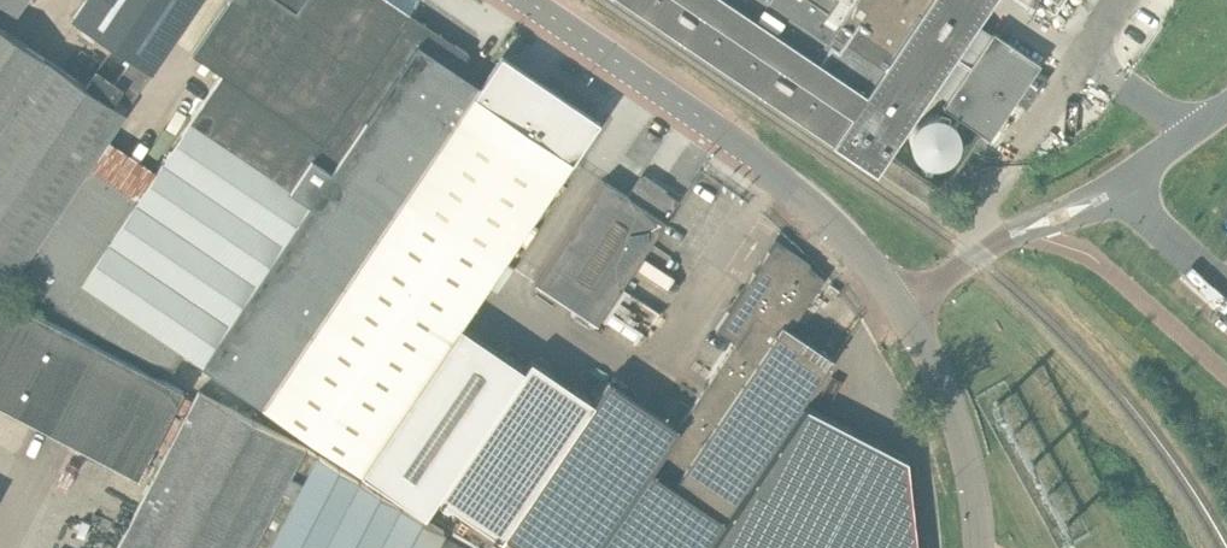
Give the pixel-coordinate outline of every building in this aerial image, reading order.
[(31,0),(3,0),(23,12),(31,0)] [(222,75),(190,122),(136,203),(87,170),(16,273),(10,282),(170,377),(186,354),(200,363),(261,404),(472,93),(478,85),(457,70),(468,54),(429,27),(389,0),(230,0),(192,56),(222,75)] [(201,0),(83,0),(71,18),(152,73),(201,0)] [(874,171),(991,0),(622,0),(874,171)] [(125,113),(0,28),(0,263),(16,273),(87,170),(125,113)] [(944,93),(991,123),(1028,66),(982,36),(944,93)] [(478,85),(472,93),(572,160),(599,120),(501,54),(478,85)] [(460,325),(572,160),(472,93),(261,404),(360,472),(460,325)] [(954,156),(958,148),(959,141),(957,130),(952,125),(948,120),(942,118),(936,117),(928,118),(921,121),(915,127),(913,132),(911,140),(911,147),(913,153),(917,159),(922,163),(928,165),(936,166),(942,165),(949,161),(954,156)] [(603,180),(534,283),(596,324),(679,200),(642,177),(628,197),(603,180)] [(503,533),(525,547),(704,547),(805,399),(832,358),(792,331),(826,282),(810,271),(812,267),(777,243),(718,331),(738,344),(679,430),(607,381),(594,400),(503,533)] [(183,391),(0,295),(0,406),(137,478),(183,391)] [(499,538),(503,533),(594,400),(529,356),(522,367),(460,325),(360,472),(420,513),(434,493),(499,538)] [(305,448),(198,392),(116,547),(252,547),(305,448)] [(916,530),(907,459),(810,408),(715,547),(918,547),(916,530)] [(252,547),(437,547),(445,533),(305,448),(252,547)]
